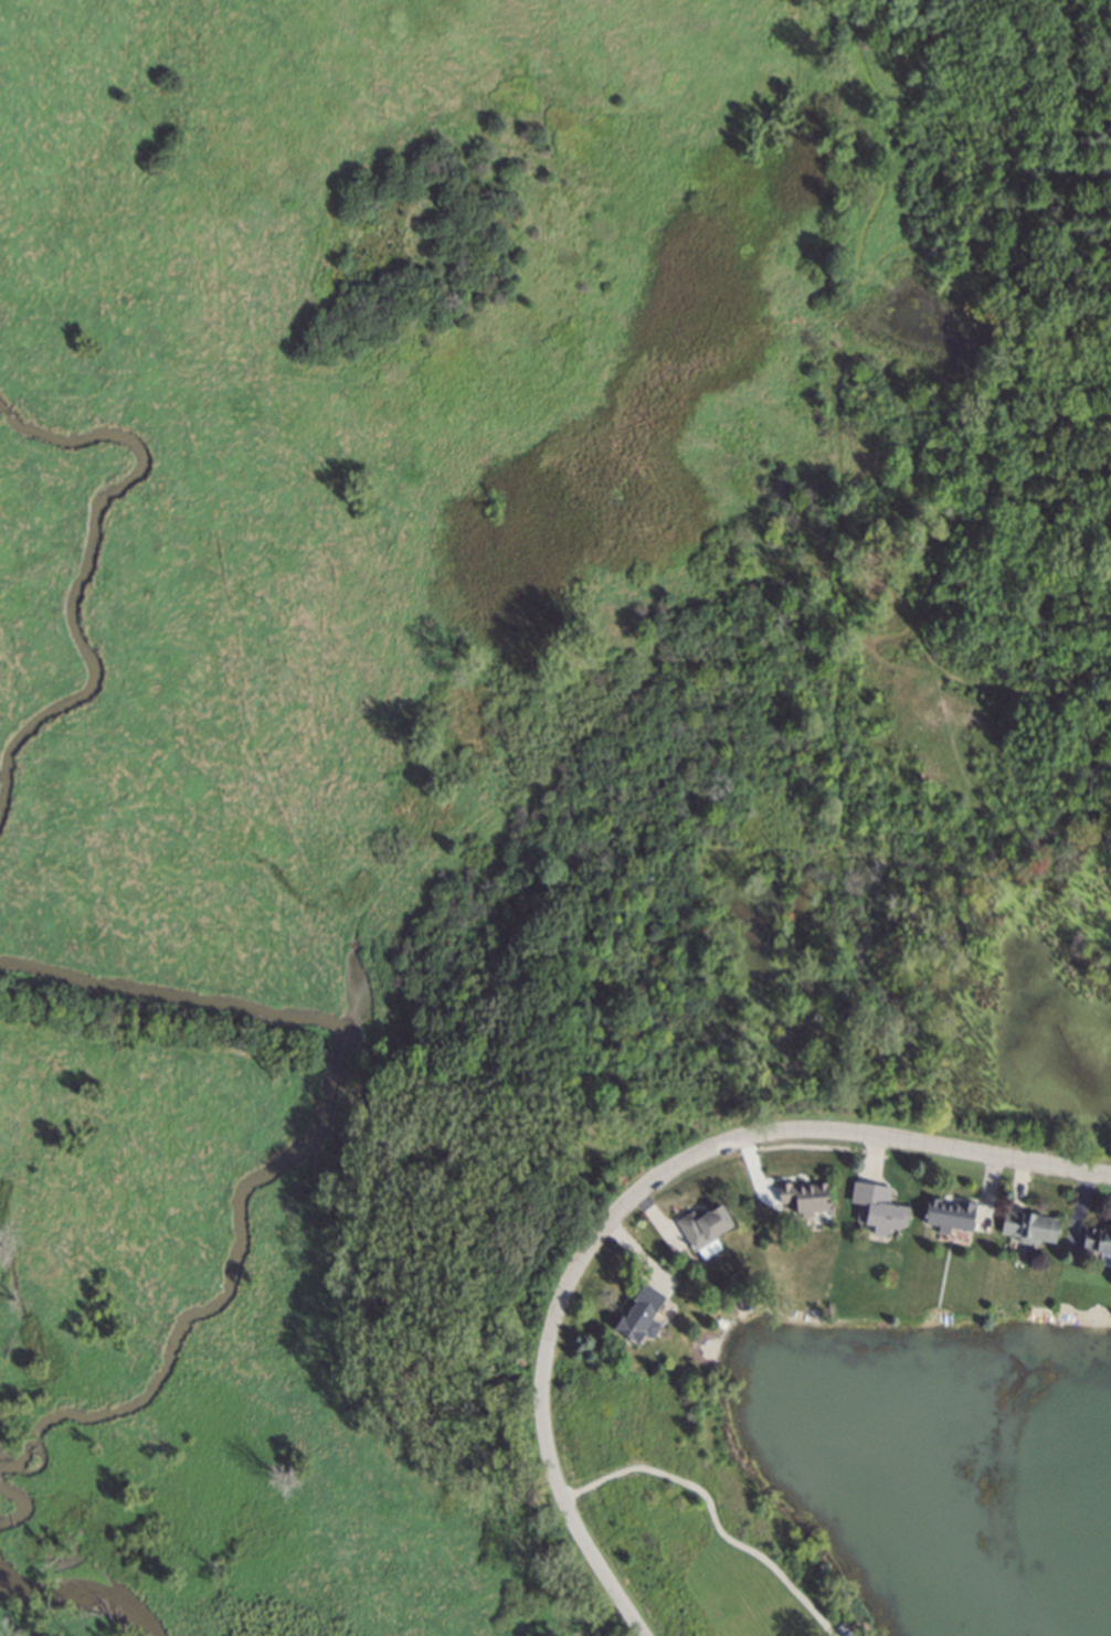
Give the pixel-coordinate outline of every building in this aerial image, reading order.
[(798,1215),(797,1207),(791,1208),(790,1197),(776,1199),(774,1179),(792,1177),(792,1183),(823,1179),(826,1208),(810,1210),(811,1213),(798,1215)] [(886,1232),(868,1229),(870,1219),(854,1215),(857,1199),(847,1198),(851,1177),(888,1183),(885,1198),(907,1202),(903,1220),(896,1219),(895,1225),(887,1224),(886,1232)] [(946,1230),(935,1229),(935,1222),(922,1220),(925,1194),(956,1199),(956,1197),(974,1199),(971,1226),(948,1223),(946,1230)] [(690,1246),(673,1218),(688,1208),(692,1215),(716,1202),(729,1223),(690,1246)] [(1047,1237),(996,1230),(1001,1204),(1051,1213),(1047,1237)] [(1100,1220),(1110,1222),(1110,1249),(1077,1243),(1081,1222),(1099,1225),(1100,1220)] [(642,1279),(665,1294),(654,1311),(658,1314),(642,1340),(615,1325),(642,1279)]
